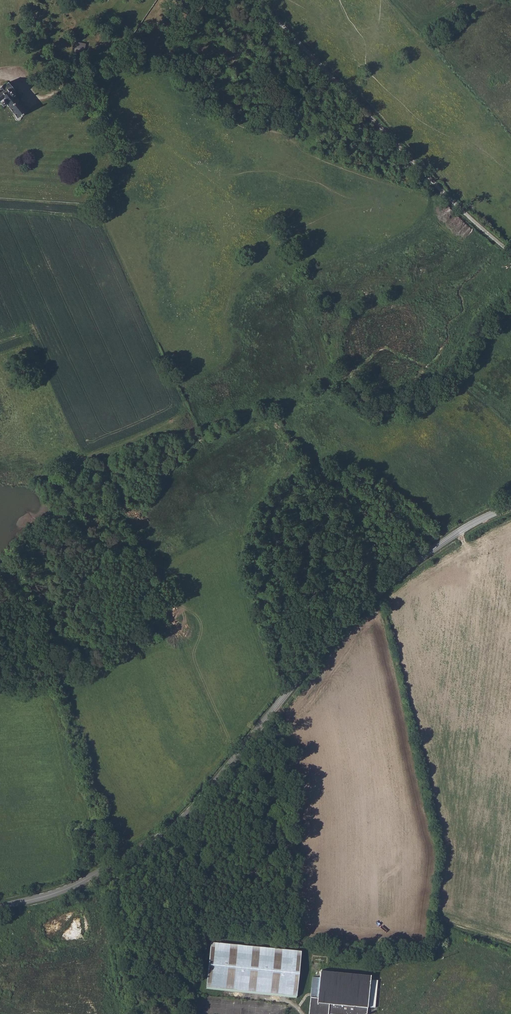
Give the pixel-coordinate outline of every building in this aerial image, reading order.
[(15,116),(24,110),(12,93),(12,90),(13,89),(6,80),(1,84),(0,83),(0,105),(1,106),(5,103),(15,116)] [(206,988),(229,990),(295,997),(300,952),(240,946),(211,943),(206,988)] [(312,962),(327,964),(328,956),(313,955),(312,962)] [(367,1007),(375,1008),(377,981),(370,980),(370,976),(320,971),(319,977),(312,976),(308,1013),(366,1013),(367,1007)]
